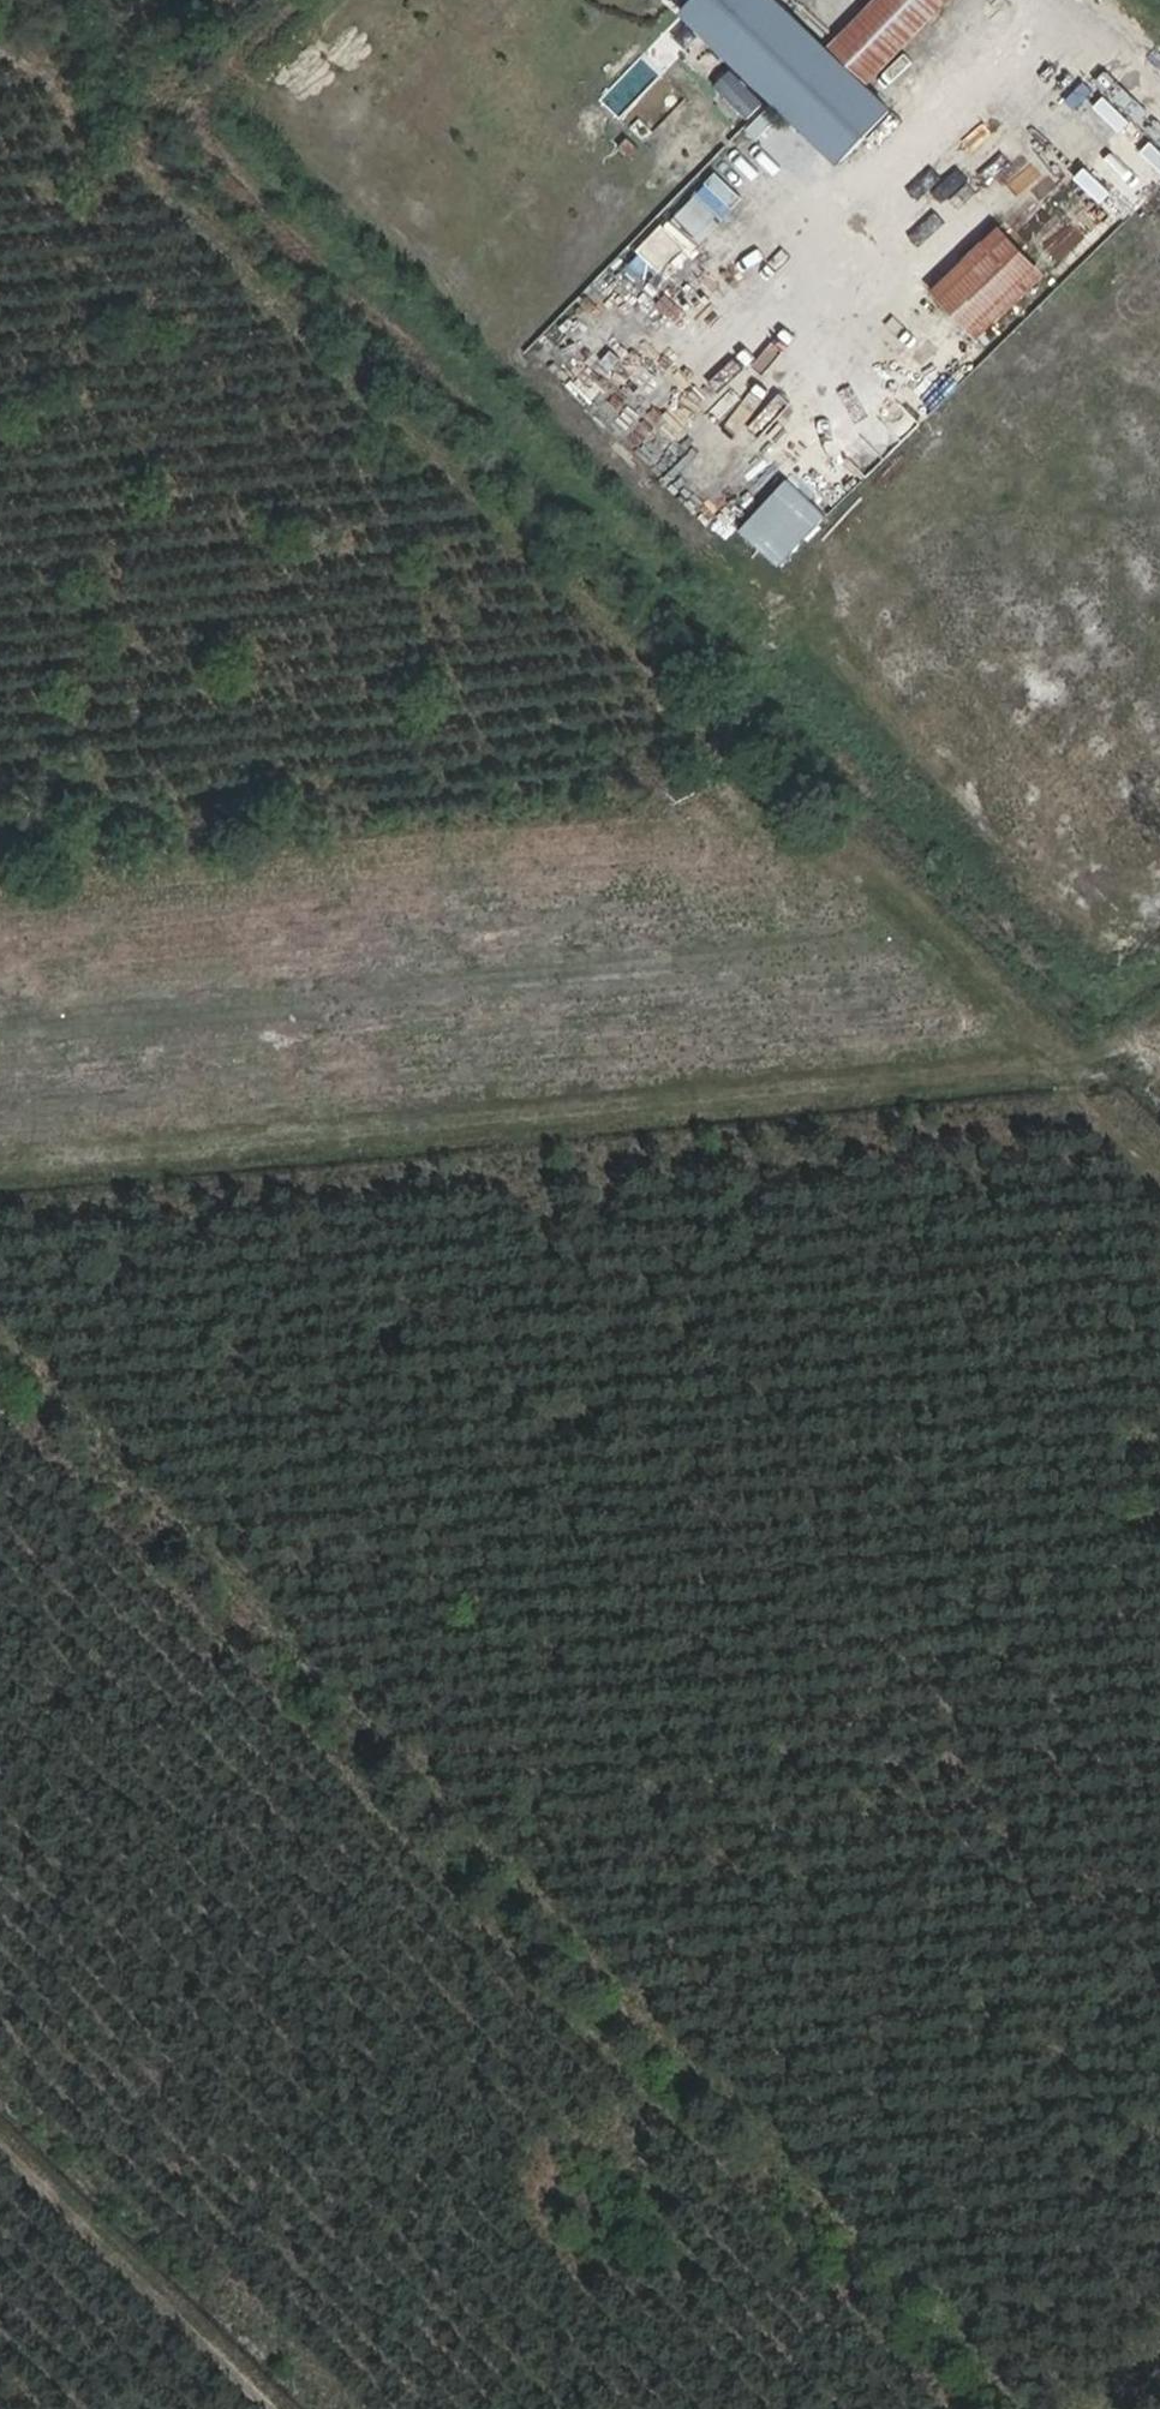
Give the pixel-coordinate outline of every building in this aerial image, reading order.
[(808,20),(788,0),(692,0),(689,3),(788,103),(842,55),(834,46),(808,20)] [(808,20),(834,46),(881,0),(828,0),(808,20)] [(733,68),(719,83),(751,111),(765,97),(733,68)] [(1001,220),(932,286),(979,335),(1048,269),(1001,220)] [(780,562),(827,510),(789,475),(742,526),(780,562)]
